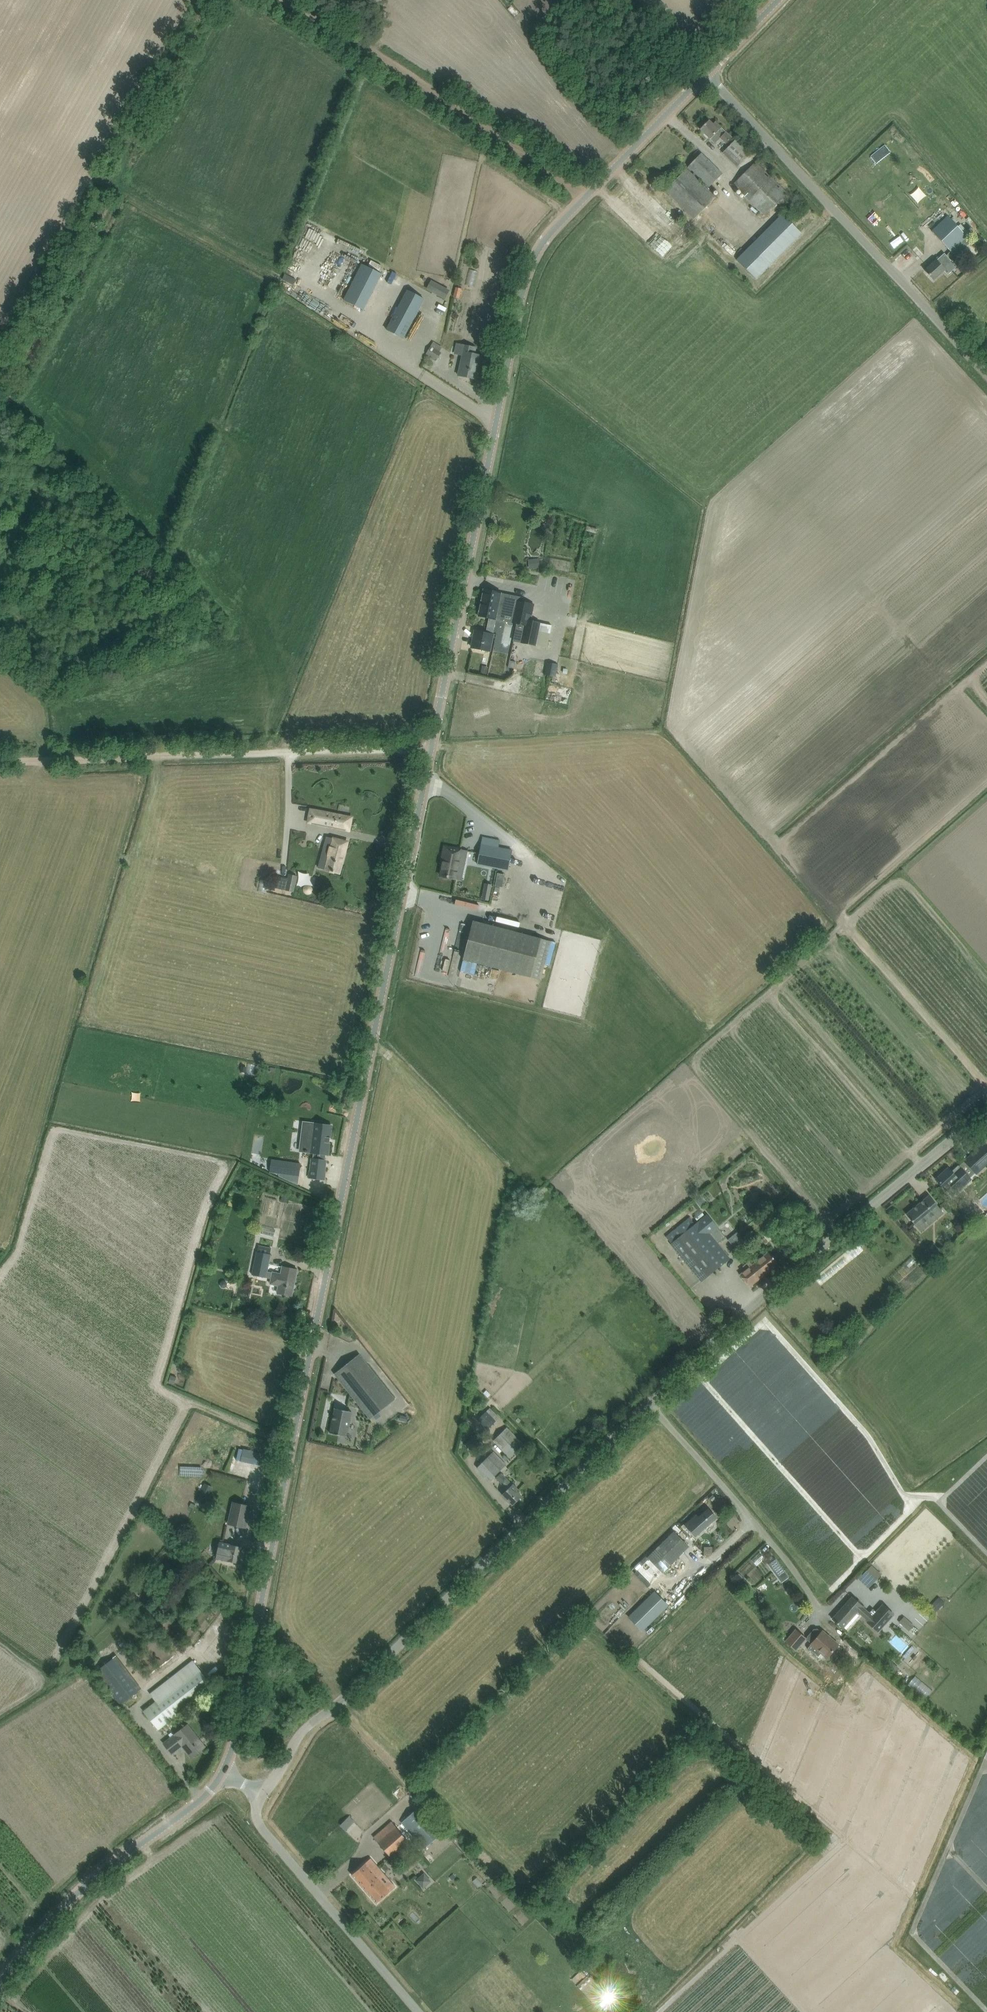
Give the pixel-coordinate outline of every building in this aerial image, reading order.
[(700,129),(710,139),(714,143),(720,138),(726,143),(731,138),(715,122),(713,124),(709,120),(700,129)] [(735,140),(728,147),(723,152),(738,166),(750,154),(735,140)] [(665,190),(672,197),(694,218),(715,197),(699,181),(700,179),(709,187),(722,174),(701,153),(665,190)] [(764,216),(775,205),(786,193),(755,162),(748,169),(744,173),(733,185),(764,216)] [(756,278),(794,240),(801,233),(782,214),(737,260),(756,278)] [(931,231),(951,252),(956,257),(972,242),(967,237),(967,236),(948,215),(939,224),(931,231)] [(672,222),(668,227),(678,237),(682,232),(672,222)] [(666,227),(657,235),(652,230),(645,237),(667,261),(676,252),(667,242),(674,236),(666,227)] [(321,240),(330,244),(334,237),(325,233),(321,240)] [(925,270),(933,280),(944,271),(948,275),(957,267),(944,253),(925,270)] [(362,264),(343,300),(363,310),(382,274),(362,264)] [(431,281),(427,289),(445,298),(449,290),(431,281)] [(459,298),(462,289),(456,287),(453,297),(459,298)] [(387,329),(404,338),(424,299),(407,290),(387,329)] [(349,328),(351,336),(357,335),(356,327),(349,328)] [(432,345),(426,353),(437,360),(441,352),(440,351),(442,347),(434,342),(432,345)] [(458,375),(464,377),(474,379),(477,365),(479,365),(481,356),(474,354),(475,348),(457,344),(455,353),(462,355),(458,375)] [(529,560),(529,568),(539,567),(538,559),(529,560)] [(484,589),(481,602),(506,607),(505,613),(513,615),(511,623),(516,624),(513,641),(547,647),(552,625),(541,623),(541,622),(530,620),(534,604),(516,601),(517,597),(507,596),(508,594),(501,593),(484,589)] [(475,631),(472,648),(489,651),(493,634),(475,631)] [(545,675),(556,677),(558,664),(547,662),(545,675)] [(535,697),(538,680),(529,678),(526,696),(535,697)] [(352,818),(320,811),(317,824),(349,830),(352,818)] [(348,842),(333,838),(327,859),(322,858),(319,867),(339,873),(348,842)] [(499,841),(483,838),(478,864),(508,870),(511,851),(498,848),(499,841)] [(461,849),(445,846),(442,860),(444,860),(441,876),(461,880),(463,870),(457,869),(461,849)] [(294,892),(298,876),(289,874),(288,878),(274,875),(271,887),(294,892)] [(497,874),(495,886),(502,888),(504,875),(497,874)] [(483,892),(482,900),(489,901),(490,894),(483,892)] [(504,903),(507,894),(499,892),(497,901),(504,903)] [(463,959),(473,962),(541,980),(551,941),(483,923),(473,921),(463,959)] [(549,937),(551,931),(524,925),(523,931),(549,937)] [(301,1131),(298,1151),(313,1152),(312,1159),(311,1159),(309,1177),(314,1178),(324,1179),(326,1161),(324,1161),(325,1154),(327,1154),(331,1126),(331,1124),(308,1121),(307,1131),(301,1131)] [(964,1161),(970,1168),(976,1174),(986,1164),(986,1146),(984,1143),(977,1149),(964,1161)] [(271,1160),(270,1172),(299,1176),(301,1164),(271,1160)] [(971,1179),(965,1173),(958,1166),(952,1172),(948,1167),(935,1179),(946,1190),(951,1186),(956,1192),(971,1179)] [(944,1213),(935,1203),(929,1195),(906,1214),(921,1232),(944,1213)] [(703,1197),(698,1201),(705,1209),(710,1205),(703,1197)] [(679,1225),(667,1235),(682,1255),(700,1280),(701,1281),(716,1269),(730,1258),(718,1243),(725,1237),(717,1227),(707,1214),(695,1224),(689,1217),(679,1225)] [(267,1230),(266,1240),(278,1240),(279,1230),(267,1230)] [(741,1237),(732,1245),(732,1246),(737,1252),(747,1244),(741,1238),(741,1237)] [(924,1251),(932,1261),(942,1253),(934,1243),(924,1251)] [(252,1275),(266,1278),(270,1278),(271,1272),(267,1271),(271,1254),(257,1251),(252,1275)] [(740,1274),(743,1278),(749,1286),(778,1263),(771,1256),(768,1252),(752,1265),(749,1261),(743,1266),(746,1270),(740,1274)] [(913,1275),(922,1267),(917,1261),(908,1269),(913,1275)] [(269,1284),(279,1286),(277,1293),(292,1296),(297,1269),(283,1266),(281,1273),(272,1271),(269,1284)] [(334,1374),(370,1419),(395,1399),(360,1354),(334,1374)] [(487,1430),(496,1421),(500,1417),(490,1407),(486,1411),(478,1420),(487,1430)] [(335,1408),(330,1432),(347,1436),(352,1412),(335,1408)] [(538,1435),(542,1431),(530,1420),(526,1424),(538,1435)] [(507,1427),(493,1440),(512,1459),(525,1446),(507,1427)] [(477,1468),(490,1481),(506,1464),(493,1452),(477,1468)] [(184,1467),(184,1478),(207,1479),(207,1468),(184,1467)] [(518,1490),(513,1484),(512,1484),(501,1473),(496,1478),(507,1489),(502,1494),(513,1505),(522,1496),(517,1491),(518,1490)] [(208,1499),(213,1487),(205,1483),(199,1495),(208,1499)] [(246,1528),(251,1505),(233,1501),(228,1524),(246,1528)] [(708,1508),(696,1519),(694,1517),(684,1525),(692,1534),(702,1525),(704,1528),(706,1529),(709,1530),(710,1530),(713,1527),(713,1525),(713,1523),(712,1522),(716,1518),(708,1508)] [(647,1557),(662,1572),(688,1546),(674,1531),(647,1557)] [(242,1547),(220,1542),(216,1558),(238,1563),(242,1547)] [(776,1558),(769,1564),(774,1571),(781,1566),(776,1558)] [(870,1565),(866,1570),(875,1578),(880,1573),(870,1565)] [(641,1604),(654,1617),(667,1604),(654,1591),(641,1604)] [(877,1633),(894,1615),(883,1603),(876,1611),(873,1608),(870,1612),(863,1606),(859,1603),(852,1596),(832,1618),(843,1628),(857,1612),(868,1621),(866,1622),(877,1633)] [(914,1625),(904,1616),(899,1621),(909,1630),(914,1625)] [(216,1621),(212,1627),(229,1642),(234,1636),(216,1621)] [(814,1629),(807,1636),(807,1640),(812,1643),(808,1648),(815,1654),(818,1656),(821,1653),(827,1657),(838,1644),(822,1631),(821,1632),(817,1628),(814,1629)] [(784,1641),(796,1651),(807,1638),(795,1629),(784,1641)] [(849,1647),(845,1652),(855,1661),(859,1655),(849,1647)] [(904,1662),(911,1670),(926,1655),(918,1647),(904,1662)] [(141,1689),(116,1656),(96,1671),(121,1704),(141,1689)] [(213,1687),(207,1679),(193,1660),(150,1693),(156,1701),(143,1711),(152,1722),(158,1730),(213,1687)] [(892,1663),(888,1668),(893,1672),(897,1668),(892,1663)] [(192,1756),(205,1747),(188,1725),(164,1743),(172,1754),(183,1745),(192,1756)] [(443,1830),(421,1805),(402,1822),(425,1847),(443,1830)] [(345,1820),(340,1824),(346,1830),(350,1826),(345,1820)] [(392,1821),(374,1837),(395,1862),(413,1846),(392,1821)] [(427,1898),(469,1859),(455,1845),(413,1884),(427,1898)] [(395,1886),(371,1858),(359,1868),(352,1874),(376,1903),(384,1896),(395,1886)] [(616,1999),(598,1981),(586,1993),(605,2011),(616,1999)]
